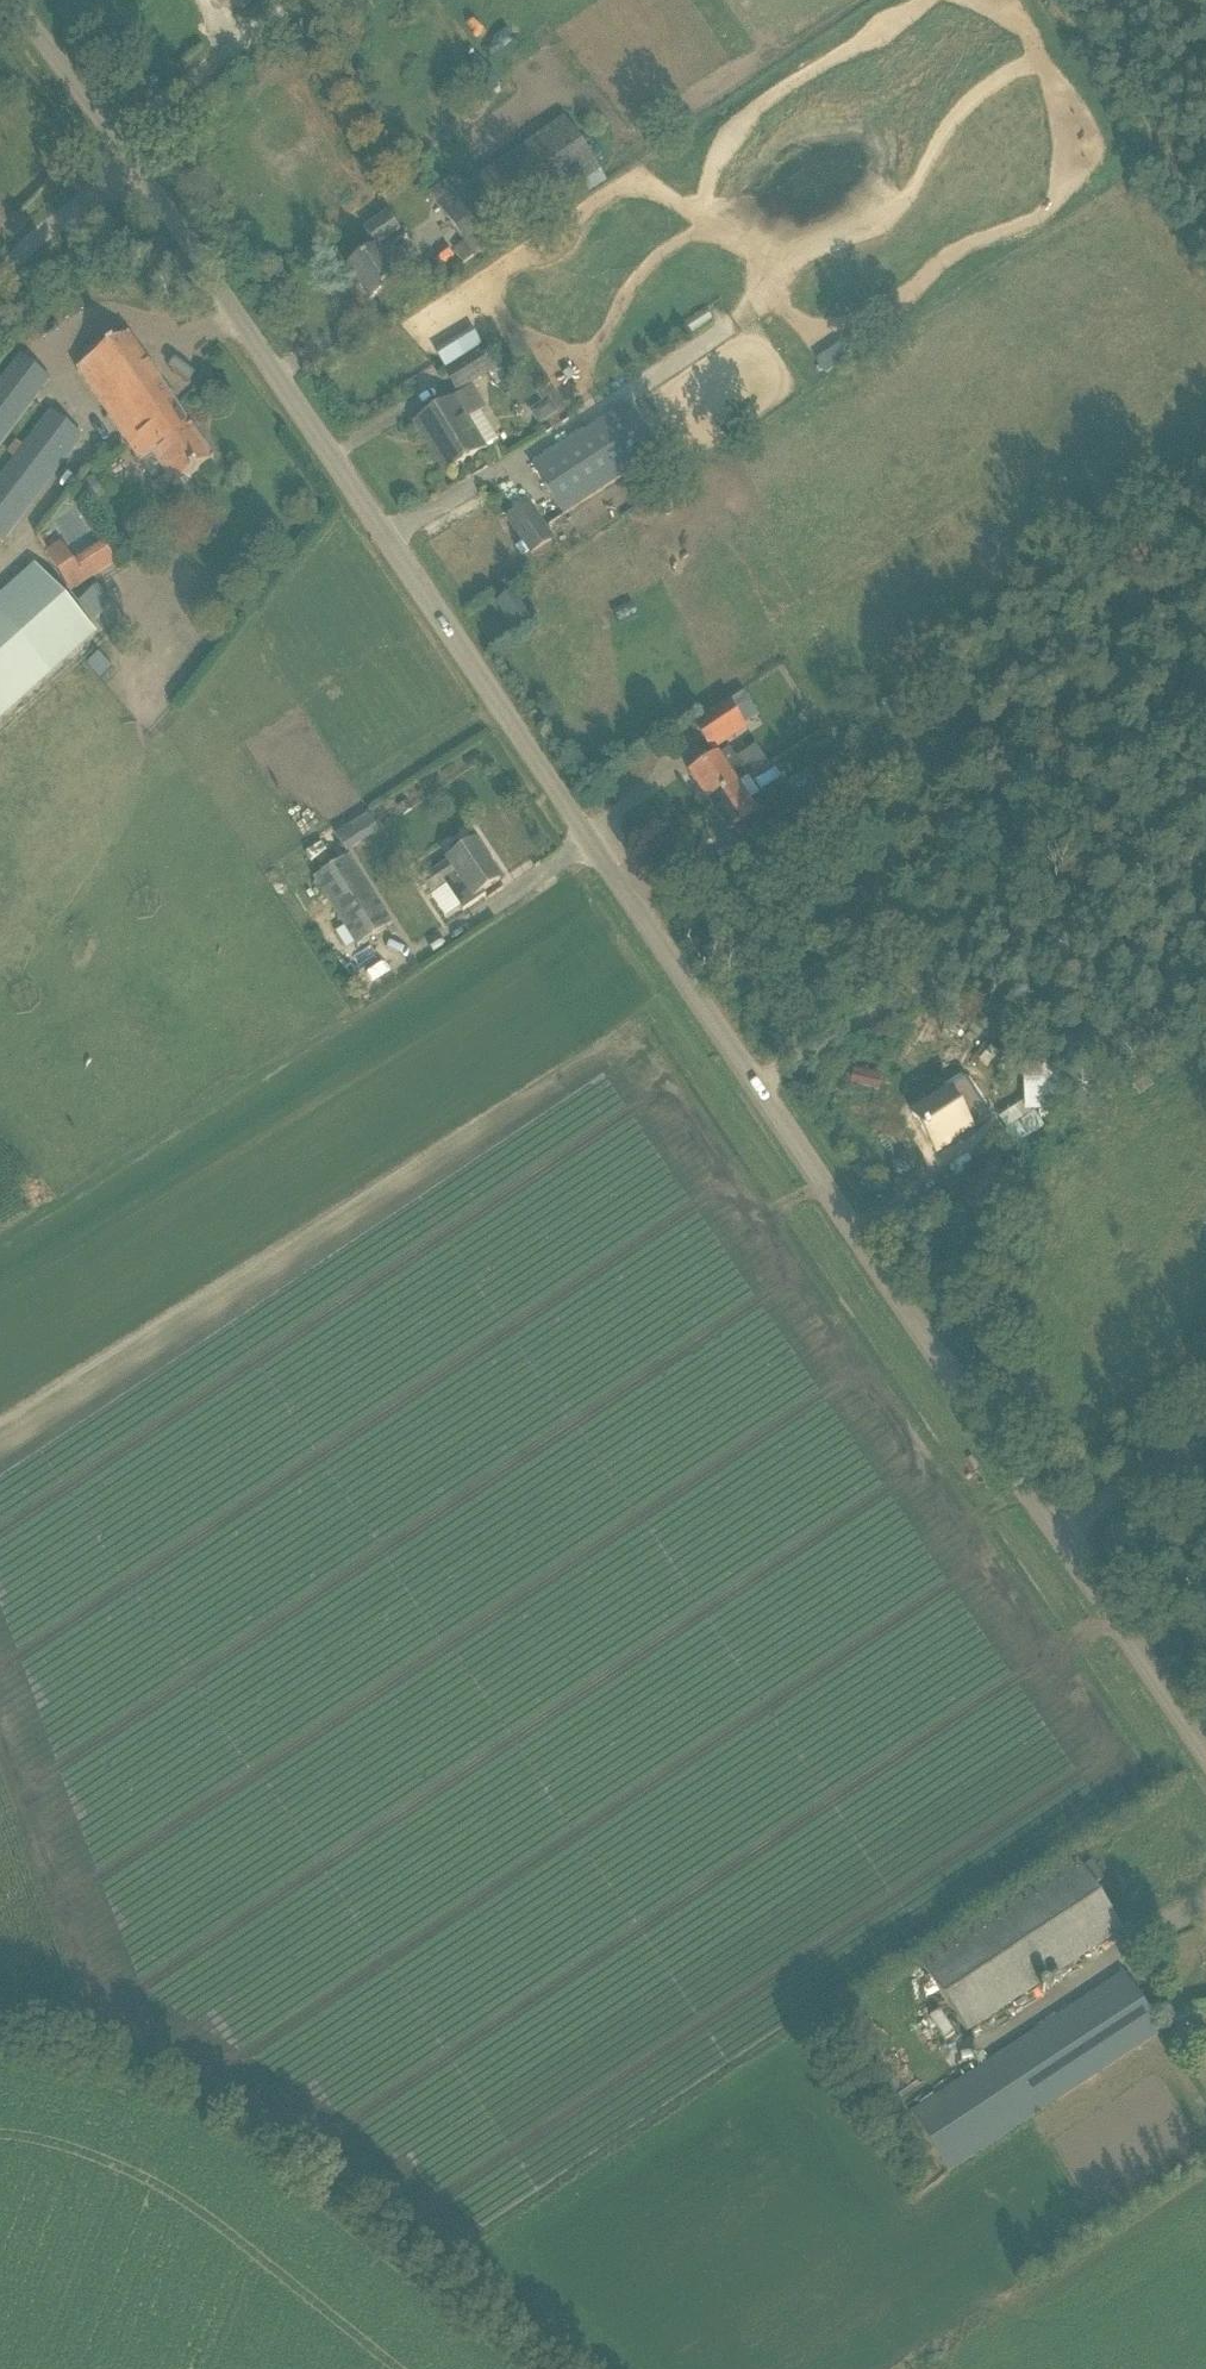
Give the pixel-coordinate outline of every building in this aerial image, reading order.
[(252,0),(233,0),(239,9),(252,0)] [(457,175),(431,193),(438,204),(475,259),(587,182),(602,172),(565,117),(512,153),(464,186),(457,175)] [(400,228),(389,212),(364,229),(376,245),(400,228)] [(370,301),(398,282),(401,279),(392,267),(416,250),(402,230),(378,247),(347,268),(370,301)] [(126,333),(75,368),(155,483),(166,475),(174,486),(213,459),(126,333)] [(482,347),(445,369),(457,389),(496,366),(486,349),(484,346),(482,347)] [(15,361),(0,381),(0,444),(50,378),(18,353),(13,359),(15,361)] [(445,472),(484,448),(465,419),(483,407),(472,389),(415,424),(445,472)] [(550,399),(531,411),(540,424),(558,413),(550,399)] [(533,466),(565,515),(661,453),(629,404),(533,466)] [(51,411),(0,477),(0,540),(4,543),(86,438),(51,411)] [(531,552),(551,539),(528,503),(508,516),(531,552)] [(86,581),(60,541),(44,551),(70,591),(86,581)] [(0,596),(0,722),(57,672),(98,635),(35,564),(0,596)] [(74,603),(92,621),(111,602),(93,584),(74,603)] [(500,606),(515,630),(530,620),(515,596),(500,606)] [(100,677),(111,667),(98,652),(87,662),(100,677)] [(731,703),(696,727),(711,750),(746,726),(752,734),(800,702),(779,671),(731,703)] [(821,730),(806,740),(812,749),(827,739),(821,730)] [(689,774),(709,803),(749,777),(729,747),(709,761),(689,774)] [(749,777),(709,803),(728,832),(740,824),(743,828),(739,831),(746,841),(764,829),(797,807),(784,786),(768,797),(765,792),(761,795),(749,777)] [(369,815),(337,835),(348,852),(380,832),(369,815)] [(446,884),(464,910),(487,895),(484,890),(499,880),(475,843),(455,856),(422,879),(432,894),(446,884)] [(350,857),(315,879),(357,947),(393,925),(350,857)] [(942,1082),(925,1093),(929,1099),(914,1109),(940,1146),(954,1136),(956,1139),(973,1128),(971,1125),(991,1111),(966,1074),(946,1088),(942,1082)] [(1078,1860),(1058,1873),(922,1966),(968,2034),(1103,1941),(1123,1928),(1078,1860)] [(1124,1973),(1104,1986),(911,2117),(948,2175),(1140,2044),(1161,2030),(1124,1973)]
